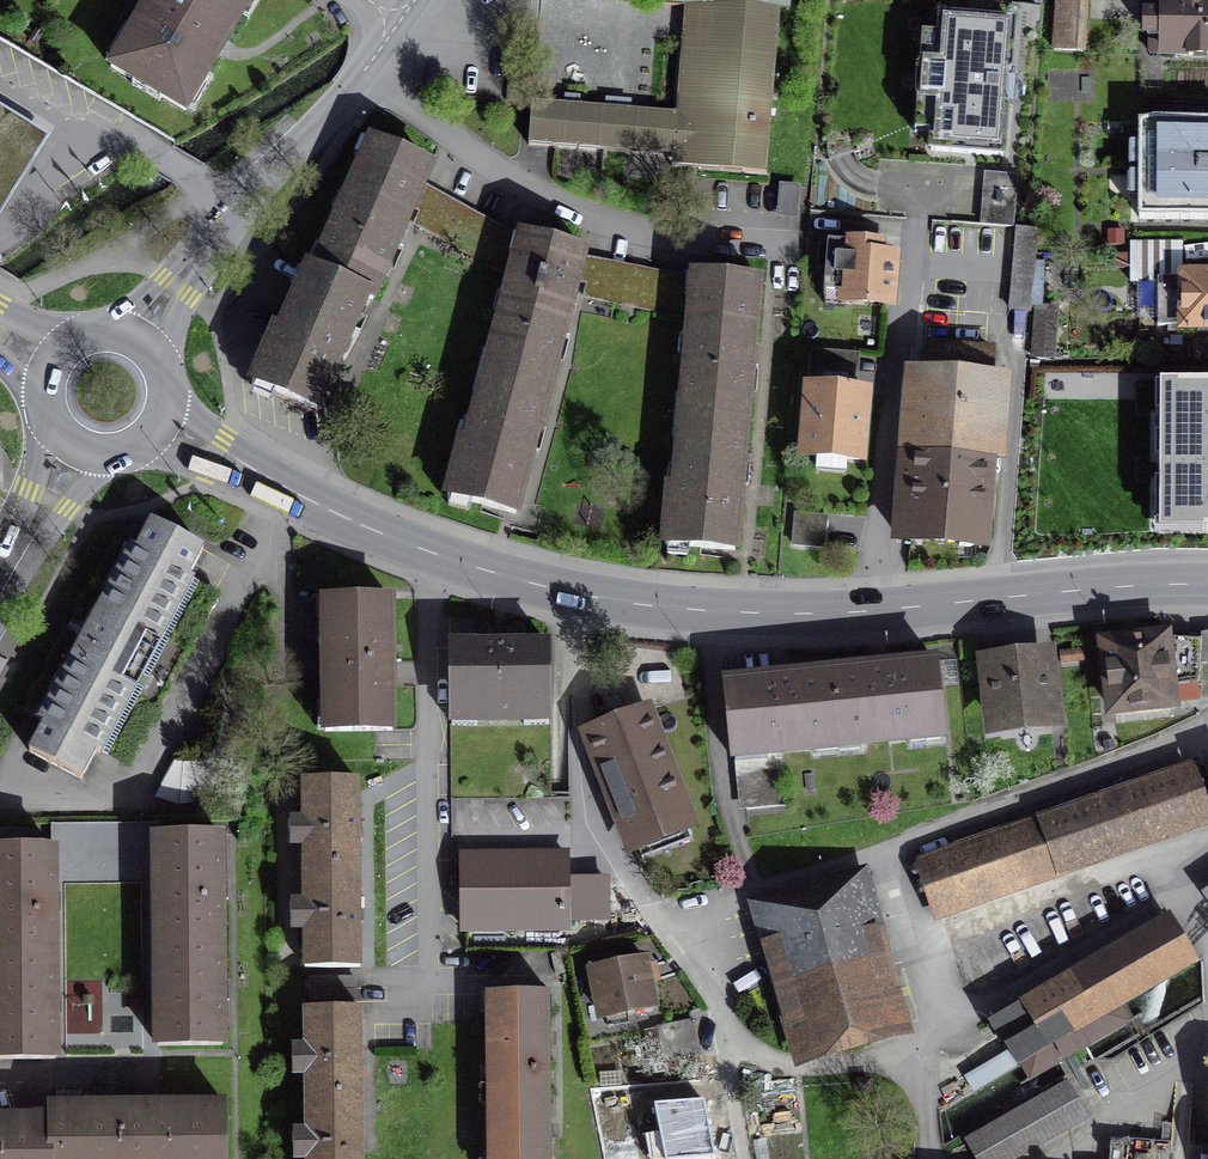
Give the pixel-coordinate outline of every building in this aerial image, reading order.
[(185,109),(250,0),(149,0),(112,66),(185,109)] [(655,0),(691,3),(681,123),(526,109),(522,156),(662,168),(660,184),(782,194),(799,0),(655,0)] [(1054,50),(1083,52),(1086,0),(1056,0),(1054,50)] [(1145,65),(1207,68),(1207,0),(1148,0),(1145,65)] [(1010,16),(943,13),(942,30),(923,29),(918,121),(935,122),(934,142),(1003,146),(1010,16)] [(0,103),(0,209),(12,191),(48,134),(0,103)] [(1140,123),(1138,218),(1207,219),(1207,124),(1140,123)] [(371,141),(314,272),(366,294),(373,297),(431,167),(371,141)] [(1016,181),(985,178),(981,223),(1011,226),(1016,181)] [(510,276),(520,236),(431,191),(417,227),(510,276)] [(1038,236),(1017,234),(1009,311),(1030,313),(1038,236)] [(510,276),(483,374),(547,391),(584,253),(520,236),(510,276)] [(890,245),(828,240),(823,297),(886,302),(890,245)] [(689,316),(696,276),(594,259),(587,299),(689,316)] [(313,415),(366,294),(314,272),(302,266),(249,387),(313,415)] [(1207,328),(1207,275),(1156,276),(1157,330),(1207,328)] [(689,316),(679,418),(747,426),(762,283),(696,276),(689,316)] [(1054,333),(1034,330),(1031,356),(1051,359),(1054,333)] [(860,354),(811,349),(802,455),(863,461),(869,393),(856,392),(860,354)] [(996,355),(924,350),(915,476),(903,475),(898,535),(982,541),(996,355)] [(514,514),(547,391),(483,374),(451,497),(514,514)] [(1162,377),(1162,519),(1207,519),(1207,377),(1162,377)] [(733,551),(747,426),(679,418),(665,543),(733,551)] [(827,518),(796,515),(793,546),(824,549),(827,518)] [(152,520),(136,549),(130,546),(39,718),(44,721),(29,750),(81,777),(94,752),(99,754),(192,579),(188,577),(203,547),(152,520)] [(391,671),(389,597),(324,599),(327,730),(392,728),(391,671)] [(1165,638),(1104,645),(1112,711),(1172,702),(1171,685),(1196,681),(1199,661),(1199,641),(1165,638)] [(1199,641),(1199,661),(1207,662),(1207,641),(1199,641)] [(547,645),(453,647),(457,859),(565,857),(563,796),(551,796),(547,645)] [(1050,659),(990,666),(997,728),(1058,721),(1050,659)] [(831,673),(837,739),(941,728),(934,661),(932,661),(932,663),(886,668),(831,673)] [(785,805),(779,745),(837,739),(831,673),(777,679),(729,683),(729,682),(727,682),(733,749),(740,749),(747,809),(785,805)] [(688,828),(637,712),(583,731),(634,852),(688,828)] [(1205,821),(1187,769),(921,861),(939,913),(1205,821)] [(355,782),(304,783),(306,963),(357,962),(357,922),(356,832),(355,782)] [(219,835),(156,836),(159,1042),(222,1041),(221,993),(219,889),(219,835)] [(0,849),(0,1047),(54,1046),(53,1002),(51,904),(50,848),(0,849)] [(459,929),(565,927),(605,926),(604,885),(565,886),(565,857),(457,859),(459,929)] [(864,888),(756,919),(794,1051),(810,1046),(811,1049),(890,1026),(889,1023),(902,1020),(864,888)] [(1165,922),(990,1020),(1022,1078),(1125,1021),(1117,1007),(1190,966),(1165,922)] [(651,1006),(641,961),(590,972),(600,1018),(651,1006)] [(489,993),(489,1158),(547,1158),(547,1132),(547,1044),(547,993),(489,993)] [(304,1012),(305,1158),(358,1158),(358,1148),(357,1061),(357,1012),(304,1012)] [(692,1021),(657,1028),(664,1064),(700,1056),(692,1021)] [(970,1142),(980,1158),(1004,1158),(1080,1115),(1060,1088),(970,1142)] [(676,1105),(620,1110),(624,1158),(680,1158),(676,1105)] [(224,1106),(66,1108),(50,1108),(50,1130),(0,1130),(0,1158),(224,1158),(224,1106)]
